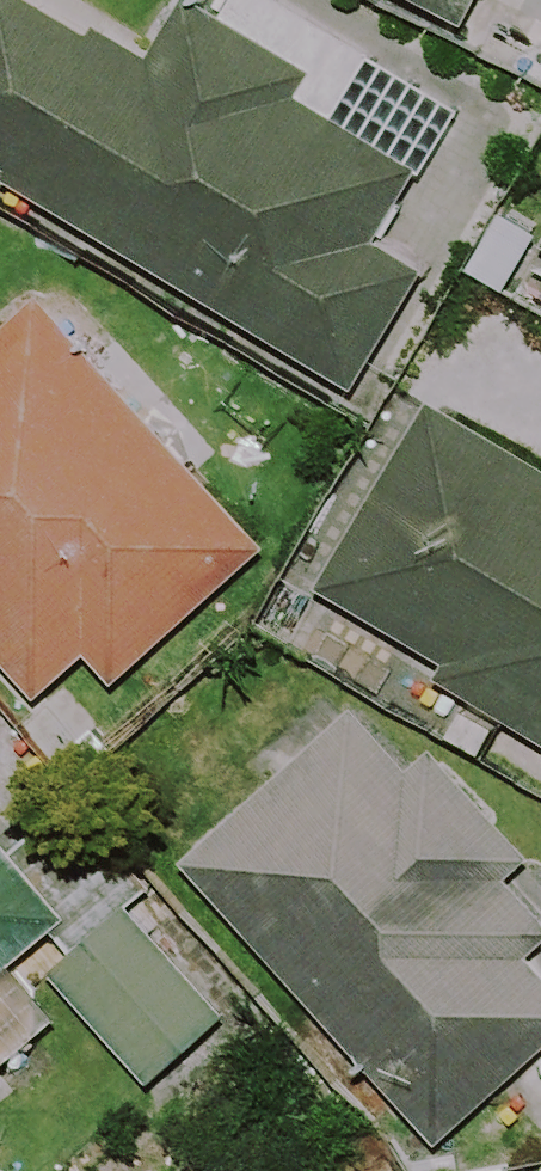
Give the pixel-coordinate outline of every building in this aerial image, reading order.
[(220,20),(187,0),(178,0),(144,58),(91,26),(86,34),(29,0),(0,0),(0,173),(4,175),(0,182),(0,186),(349,393),(422,272),(373,243),(416,170),(330,119),(368,56),(273,0),(231,0),(220,20)] [(460,23),(472,0),(415,0),(460,23)] [(29,706),(82,659),(108,689),(261,557),(35,298),(0,328),(0,672),(29,706)] [(540,748),(540,470),(425,400),(310,590),(438,667),(429,681),(540,748)] [(540,946),(540,921),(505,882),(529,860),(428,750),(406,770),(350,708),(176,866),(434,1148),(540,1051),(540,976),(526,960),(540,946)] [(54,1023),(7,967),(61,922),(0,850),(0,1068),(54,1023)] [(223,1021),(123,906),(44,975),(145,1090),(223,1021)]
